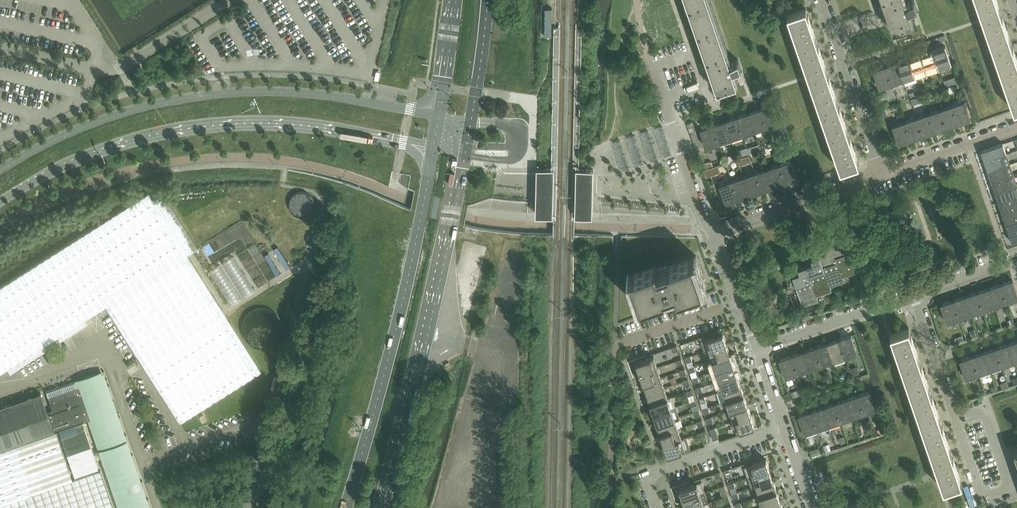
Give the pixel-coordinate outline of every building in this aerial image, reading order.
[(708,0),(686,0),(711,72),(707,73),(709,79),(713,78),(717,91),(737,84),(733,72),(742,70),(739,59),(730,64),(708,0)] [(905,0),(883,0),(886,11),(883,13),(885,19),(889,18),(893,31),(913,24),(909,12),(918,10),(915,0),(913,0),(906,4),(905,0)] [(983,17),(991,14),(1001,11),(997,0),(977,0),(983,17)] [(788,14),(799,46),(817,40),(812,26),(814,26),(813,21),(811,22),(806,8),(788,14)] [(1001,11),(991,14),(983,17),(993,48),(1002,45),(1011,42),(1007,29),(1008,28),(1007,23),(1005,24),(1001,11)] [(817,40),(799,46),(809,76),(827,70),(823,57),(825,56),(823,52),(821,53),(817,40)] [(1002,45),(993,48),(1003,78),(1016,74),(1016,54),(1016,55),(1011,42),(1002,45)] [(945,45),(933,50),(939,68),(951,63),(945,45)] [(933,50),(921,54),(927,72),(939,68),(933,50)] [(921,54),(909,58),(916,76),(927,72),(921,54)] [(909,58),(898,62),(904,80),(916,76),(909,58)] [(898,62),(886,66),(892,84),(904,80),(898,62)] [(880,88),(892,84),(886,66),(874,70),(880,88)] [(827,70),(809,76),(820,107),(838,101),(833,88),(835,87),(834,83),(832,83),(827,70)] [(1003,78),(1014,110),(1016,109),(1016,74),(1003,78)] [(848,132),(844,119),(846,118),(844,113),(842,114),(838,101),(820,107),(830,138),(848,132)] [(964,101),(952,106),(958,124),(971,119),(964,101)] [(773,105),(761,109),(767,127),(779,123),(773,105)] [(952,106),(940,110),(946,128),(958,124),(952,106)] [(761,109),(748,113),(755,131),(767,127),(761,109)] [(940,110),(928,114),(935,132),(946,128),(940,110)] [(748,113),(737,117),(743,135),(755,131),(748,113)] [(928,114),(917,118),(923,136),(935,132),(928,114)] [(737,117),(725,121),(731,139),(743,135),(737,117)] [(917,118),(905,122),(911,140),(923,136),(917,118)] [(725,121),(712,125),(718,143),(731,139),(725,121)] [(899,144),(911,140),(905,122),(893,126),(899,144)] [(707,147),(718,143),(712,125),(701,129),(707,147)] [(848,132),(830,138),(841,169),(847,167),(859,163),(854,149),(856,149),(855,144),(853,145),(848,132)] [(609,141),(596,145),(599,154),(611,150),(609,141)] [(1003,143),(981,150),(985,161),(1007,153),(1003,143)] [(1007,153),(985,161),(988,171),(1010,164),(1007,153)] [(791,161),(780,165),(786,183),(798,179),(791,161)] [(1010,164),(988,171),(992,181),(1014,174),(1010,164)] [(706,177),(720,172),(718,165),(704,170),(706,177)] [(780,165),(767,169),(774,187),(786,183),(780,165)] [(767,169),(756,173),(762,191),(774,187),(767,169)] [(756,173),(744,177),(750,195),(762,191),(756,173)] [(992,181),(995,192),(1016,184),(1014,174),(992,181)] [(744,177),(731,182),(737,199),(750,195),(744,177)] [(731,182),(720,186),(726,203),(737,199),(731,182)] [(995,192),(999,202),(1016,196),(1016,184),(995,192)] [(547,205),(554,205),(555,189),(542,188),(542,196),(541,204),(547,204),(547,205)] [(579,209),(593,209),(593,188),(579,188),(579,209)] [(0,286),(0,371),(105,305),(187,254),(198,247),(162,192),(152,199),(148,193),(0,286)] [(314,207),(314,206),(313,201),(310,197),(305,194),(301,193),(296,194),(292,197),(289,201),(287,206),(288,210),(291,215),(295,218),(300,220),(305,219),(310,216),(313,212),(314,207)] [(999,202),(1002,212),(1016,207),(1016,196),(999,202)] [(1002,212),(1006,222),(1016,218),(1016,207),(1002,212)] [(1006,222),(1009,232),(1016,230),(1016,218),(1006,222)] [(855,237),(854,231),(841,236),(842,241),(855,237)] [(858,271),(848,242),(839,245),(840,246),(834,248),(833,247),(825,250),(827,256),(820,258),(830,285),(845,280),(843,276),(858,271)] [(822,249),(820,244),(816,246),(816,245),(810,247),(812,253),(822,249)] [(187,254),(105,305),(179,422),(261,371),(187,254)] [(656,266),(627,276),(632,290),(636,289),(640,302),(657,297),(658,297),(665,294),(676,290),(678,295),(707,285),(697,256),(657,270),(657,268),(656,266)] [(832,290),(830,285),(820,258),(820,256),(811,259),(814,265),(807,267),(817,295),(832,290)] [(818,299),(817,295),(807,267),(807,266),(798,269),(800,275),(794,277),(794,275),(793,276),(803,305),(818,299)] [(1000,284),(1007,302),(1016,298),(1016,292),(1013,280),(1000,284)] [(1000,284),(989,288),(995,306),(1007,302),(1000,284)] [(995,306),(989,288),(977,292),(985,316),(987,315),(985,309),(995,306)] [(985,316),(977,292),(965,296),(971,314),(981,311),(983,316),(985,316)] [(965,296),(953,300),(959,318),(971,314),(965,296)] [(953,300),(941,304),(947,322),(959,318),(953,300)] [(776,320),(771,304),(765,306),(770,322),(776,320)] [(920,359),(915,346),(917,345),(916,341),(914,341),(909,328),(891,334),(902,366),(920,359)] [(727,343),(723,333),(701,340),(704,351),(709,349),(727,343)] [(857,353),(851,335),(839,339),(845,357),(846,357),(848,363),(852,361),(850,355),(857,353)] [(845,357),(839,339),(827,343),(833,361),(845,357)] [(1008,344),(1014,362),(1016,361),(1016,341),(1008,344)] [(730,354),(727,343),(709,349),(713,360),(730,354)] [(833,361),(827,343),(815,347),(821,365),(833,361)] [(1008,344),(996,348),(1002,366),(1014,362),(1008,344)] [(821,365),(815,347),(803,351),(810,369),(821,365)] [(996,348),(984,352),(990,370),(1002,366),(996,348)] [(810,369),(803,351),(792,355),(798,373),(810,369)] [(984,352),(972,356),(978,374),(990,370),(984,352)] [(734,364),(730,354),(713,360),(716,370),(734,364)] [(798,373),(792,355),(779,360),(786,378),(798,373)] [(658,367),(654,356),(636,362),(640,373),(658,367)] [(972,356),(960,360),(966,378),(978,374),(972,356)] [(930,390),(926,377),(928,376),(926,372),(924,372),(920,359),(902,366),(912,396),(930,390)] [(737,374),(734,364),(716,370),(712,371),(715,382),(720,380),(737,374)] [(860,375),(857,366),(849,369),(852,378),(860,375)] [(661,377),(658,367),(640,373),(643,383),(661,377)] [(78,380),(80,386),(91,418),(122,507),(147,507),(100,372),(78,380)] [(741,384),(737,374),(720,380),(723,390),(741,384)] [(665,387),(661,377),(643,383),(647,393),(665,387)] [(100,469),(72,479),(55,431),(59,430),(60,435),(77,429),(75,424),(83,421),(88,420),(91,418),(80,386),(78,380),(46,391),(48,397),(52,409),(47,411),(40,392),(32,395),(24,398),(11,402),(0,406),(0,507),(114,507),(100,469)] [(744,394),(741,384),(723,390),(727,400),(744,394)] [(668,398),(665,387),(647,393),(650,404),(668,398)] [(930,390),(912,396),(923,427),(941,421),(936,408),(938,407),(937,402),(935,403),(930,390)] [(877,409),(870,391),(858,395),(864,413),(877,409)] [(748,405),(744,394),(727,400),(730,411),(748,405)] [(864,413),(858,395),(846,399),(852,417),(864,413)] [(672,408),(668,398),(650,404),(654,414),(672,408)] [(852,417),(846,399),(834,403),(840,421),(852,417)] [(214,403),(198,413),(205,423),(220,413),(214,403)] [(840,421),(834,403),(823,407),(829,425),(840,421)] [(751,415),(748,405),(730,411),(734,421),(751,415)] [(829,425),(823,407),(811,411),(817,429),(829,425)] [(675,418),(672,408),(654,414),(657,424),(675,418)] [(817,429),(811,411),(799,415),(805,433),(817,429)] [(755,426),(751,415),(734,421),(737,432),(755,426)] [(805,433),(799,417),(796,419),(801,434),(805,433)] [(679,428),(675,418),(657,424),(661,434),(679,428)] [(941,421),(923,427),(933,458),(942,455),(951,451),(947,438),(949,438),(947,433),(945,434),(941,421)] [(77,429),(60,435),(74,474),(98,466),(84,426),(77,429)] [(719,438),(715,427),(709,429),(713,440),(719,438)] [(682,438),(679,428),(661,434),(664,445),(682,438)] [(710,441),(706,430),(700,432),(704,443),(710,441)] [(686,449),(682,438),(664,445),(668,455),(686,449)] [(951,451),(942,455),(933,458),(944,489),(962,483),(957,469),(959,468),(958,464),(956,464),(951,451)] [(748,477),(770,470),(766,459),(744,467),(748,477)] [(774,480),(770,470),(748,477),(751,487),(756,486),(774,480)] [(777,490),(774,480),(756,486),(759,496),(777,490)] [(705,492),(702,481),(679,489),(683,499),(701,493),(705,492)] [(781,500),(777,490),(759,496),(763,506),(781,500)] [(701,493),(683,499),(686,507),(691,507),(704,504),(701,493)] [(785,507),(791,507),(790,498),(783,499),(785,507)]
